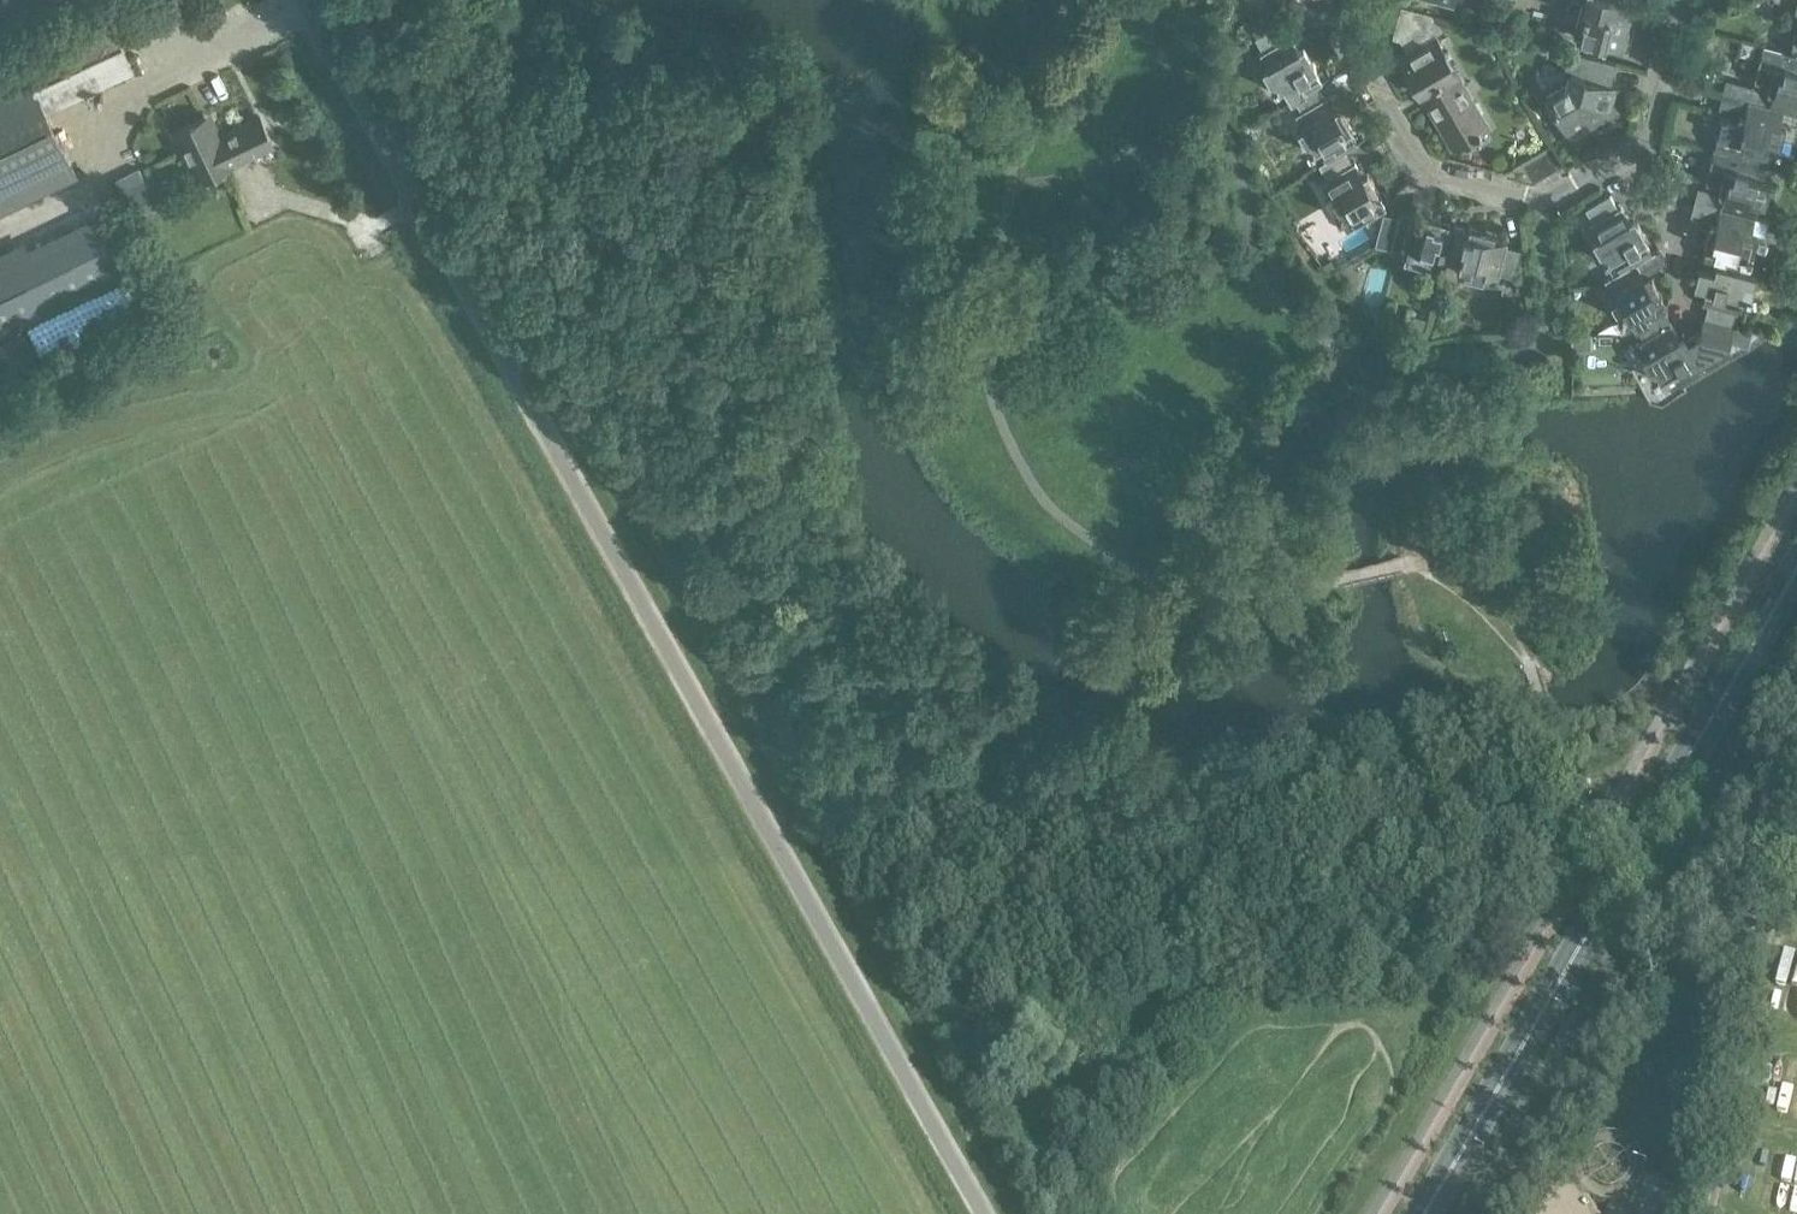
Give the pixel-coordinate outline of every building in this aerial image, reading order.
[(1580,18),(1583,19),(1578,36),(1625,48),(1638,0),(1588,0),(1585,10),(1583,9),(1580,18)] [(1425,98),(1437,117),(1453,145),(1476,131),(1478,134),(1482,131),(1481,129),(1488,125),(1455,69),(1455,68),(1436,36),(1435,36),(1429,25),(1432,13),(1402,5),(1394,36),(1416,41),(1418,45),(1399,56),(1419,90),(1422,88),(1427,97),(1425,98)] [(1267,14),(1260,18),(1266,27),(1273,23),(1278,20),(1273,11),(1267,14)] [(77,176),(47,110),(135,68),(121,43),(107,13),(5,62),(6,64),(0,67),(0,214),(77,176)] [(1789,51),(1788,53),(1796,55),(1796,20),(1789,51)] [(1294,97),(1319,83),(1323,81),(1315,67),(1317,66),(1304,43),(1299,46),(1291,33),(1288,35),(1280,22),(1256,36),(1263,49),(1260,51),(1267,64),(1262,67),(1275,90),(1283,86),(1291,99),(1294,97)] [(1767,79),(1765,87),(1746,82),(1743,95),(1748,97),(1747,99),(1748,100),(1783,109),(1783,110),(1796,113),(1796,55),(1788,53),(1789,51),(1762,44),(1754,76),(1767,79)] [(1607,114),(1610,100),(1614,84),(1610,83),(1616,60),(1570,48),(1565,68),(1569,69),(1566,81),(1546,93),(1570,135),(1607,114)] [(1326,94),(1319,83),(1294,97),(1301,108),(1295,112),(1303,125),(1297,129),(1310,151),(1318,147),(1325,159),(1326,161),(1345,149),(1358,142),(1350,128),(1353,127),(1339,105),(1334,108),(1326,94)] [(1722,114),(1713,148),(1767,162),(1771,147),(1779,149),(1786,124),(1780,122),(1783,109),(1783,110),(1783,109),(1748,100),(1747,99),(1744,110),(1740,109),(1739,111),(1734,110),(1732,117),(1722,114)] [(212,131),(204,115),(174,130),(198,180),(228,165),(225,160),(230,157),(233,163),(274,143),(260,115),(220,134),(218,129),(212,131)] [(1705,178),(1721,183),(1719,190),(1724,191),(1720,208),(1756,217),(1760,202),(1765,204),(1772,177),(1763,175),(1767,162),(1713,148),(1705,178)] [(1352,161),(1345,149),(1326,161),(1325,159),(1318,163),(1326,176),(1323,178),(1331,191),(1326,194),(1339,217),(1347,213),(1355,226),(1387,207),(1379,194),(1381,192),(1368,169),(1363,172),(1355,159),(1352,161)] [(138,166),(116,177),(134,216),(165,201),(152,173),(144,177),(138,166)] [(1592,239),(1613,274),(1621,269),(1621,270),(1637,261),(1653,251),(1646,238),(1648,237),(1638,221),(1634,215),(1630,218),(1622,204),(1618,207),(1610,194),(1586,209),(1593,221),(1590,223),(1598,236),(1592,239)] [(1768,220),(1756,217),(1720,208),(1717,221),(1711,219),(1705,244),(1707,245),(1703,259),(1716,263),(1716,265),(1739,271),(1739,268),(1743,255),(1751,257),(1757,234),(1764,236),(1768,220)] [(1431,255),(1445,258),(1455,223),(1440,219),(1441,217),(1415,210),(1414,216),(1399,212),(1398,215),(1384,211),(1375,243),(1404,251),(1403,257),(1428,264),(1431,255)] [(1499,276),(1500,272),(1508,240),(1494,236),(1496,231),(1470,224),(1469,227),(1455,223),(1445,258),(1458,262),(1456,271),(1482,278),(1484,272),(1499,276)] [(100,224),(65,241),(90,293),(125,276),(100,224)] [(90,293),(65,241),(0,272),(0,336),(90,293)] [(1327,270),(1328,271),(1336,267),(1330,258),(1323,263),(1327,270)] [(1635,327),(1664,310),(1668,307),(1661,294),(1663,293),(1650,271),(1645,274),(1637,261),(1621,270),(1621,269),(1613,274),(1605,279),(1613,292),(1607,295),(1620,317),(1617,319),(1625,333),(1635,327)] [(1708,303),(1704,316),(1732,323),(1735,310),(1738,311),(1742,297),(1750,299),(1757,273),(1739,268),(1739,271),(1716,265),(1715,269),(1699,265),(1694,284),(1706,287),(1702,302),(1708,303)] [(1671,321),(1664,310),(1635,327),(1642,338),(1634,342),(1655,379),(1664,374),(1671,387),(1702,369),(1698,362),(1728,345),(1734,324),(1732,323),(1704,316),(1703,316),(1699,331),(1688,338),(1684,331),(1679,334),(1671,321)] [(1414,314),(1410,328),(1423,331),(1426,318),(1414,314)]
